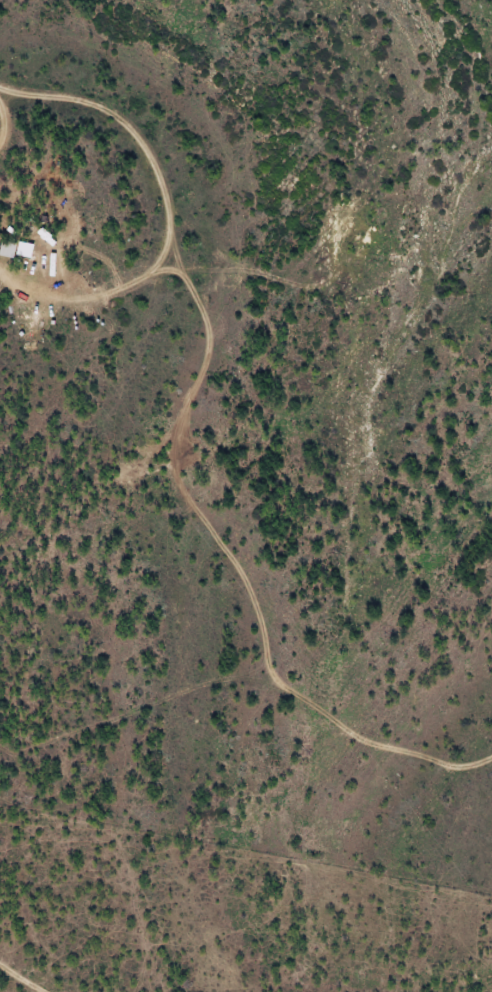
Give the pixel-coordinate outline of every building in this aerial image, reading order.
[(14,264),(15,252),(0,251),(0,263),(14,264)]
